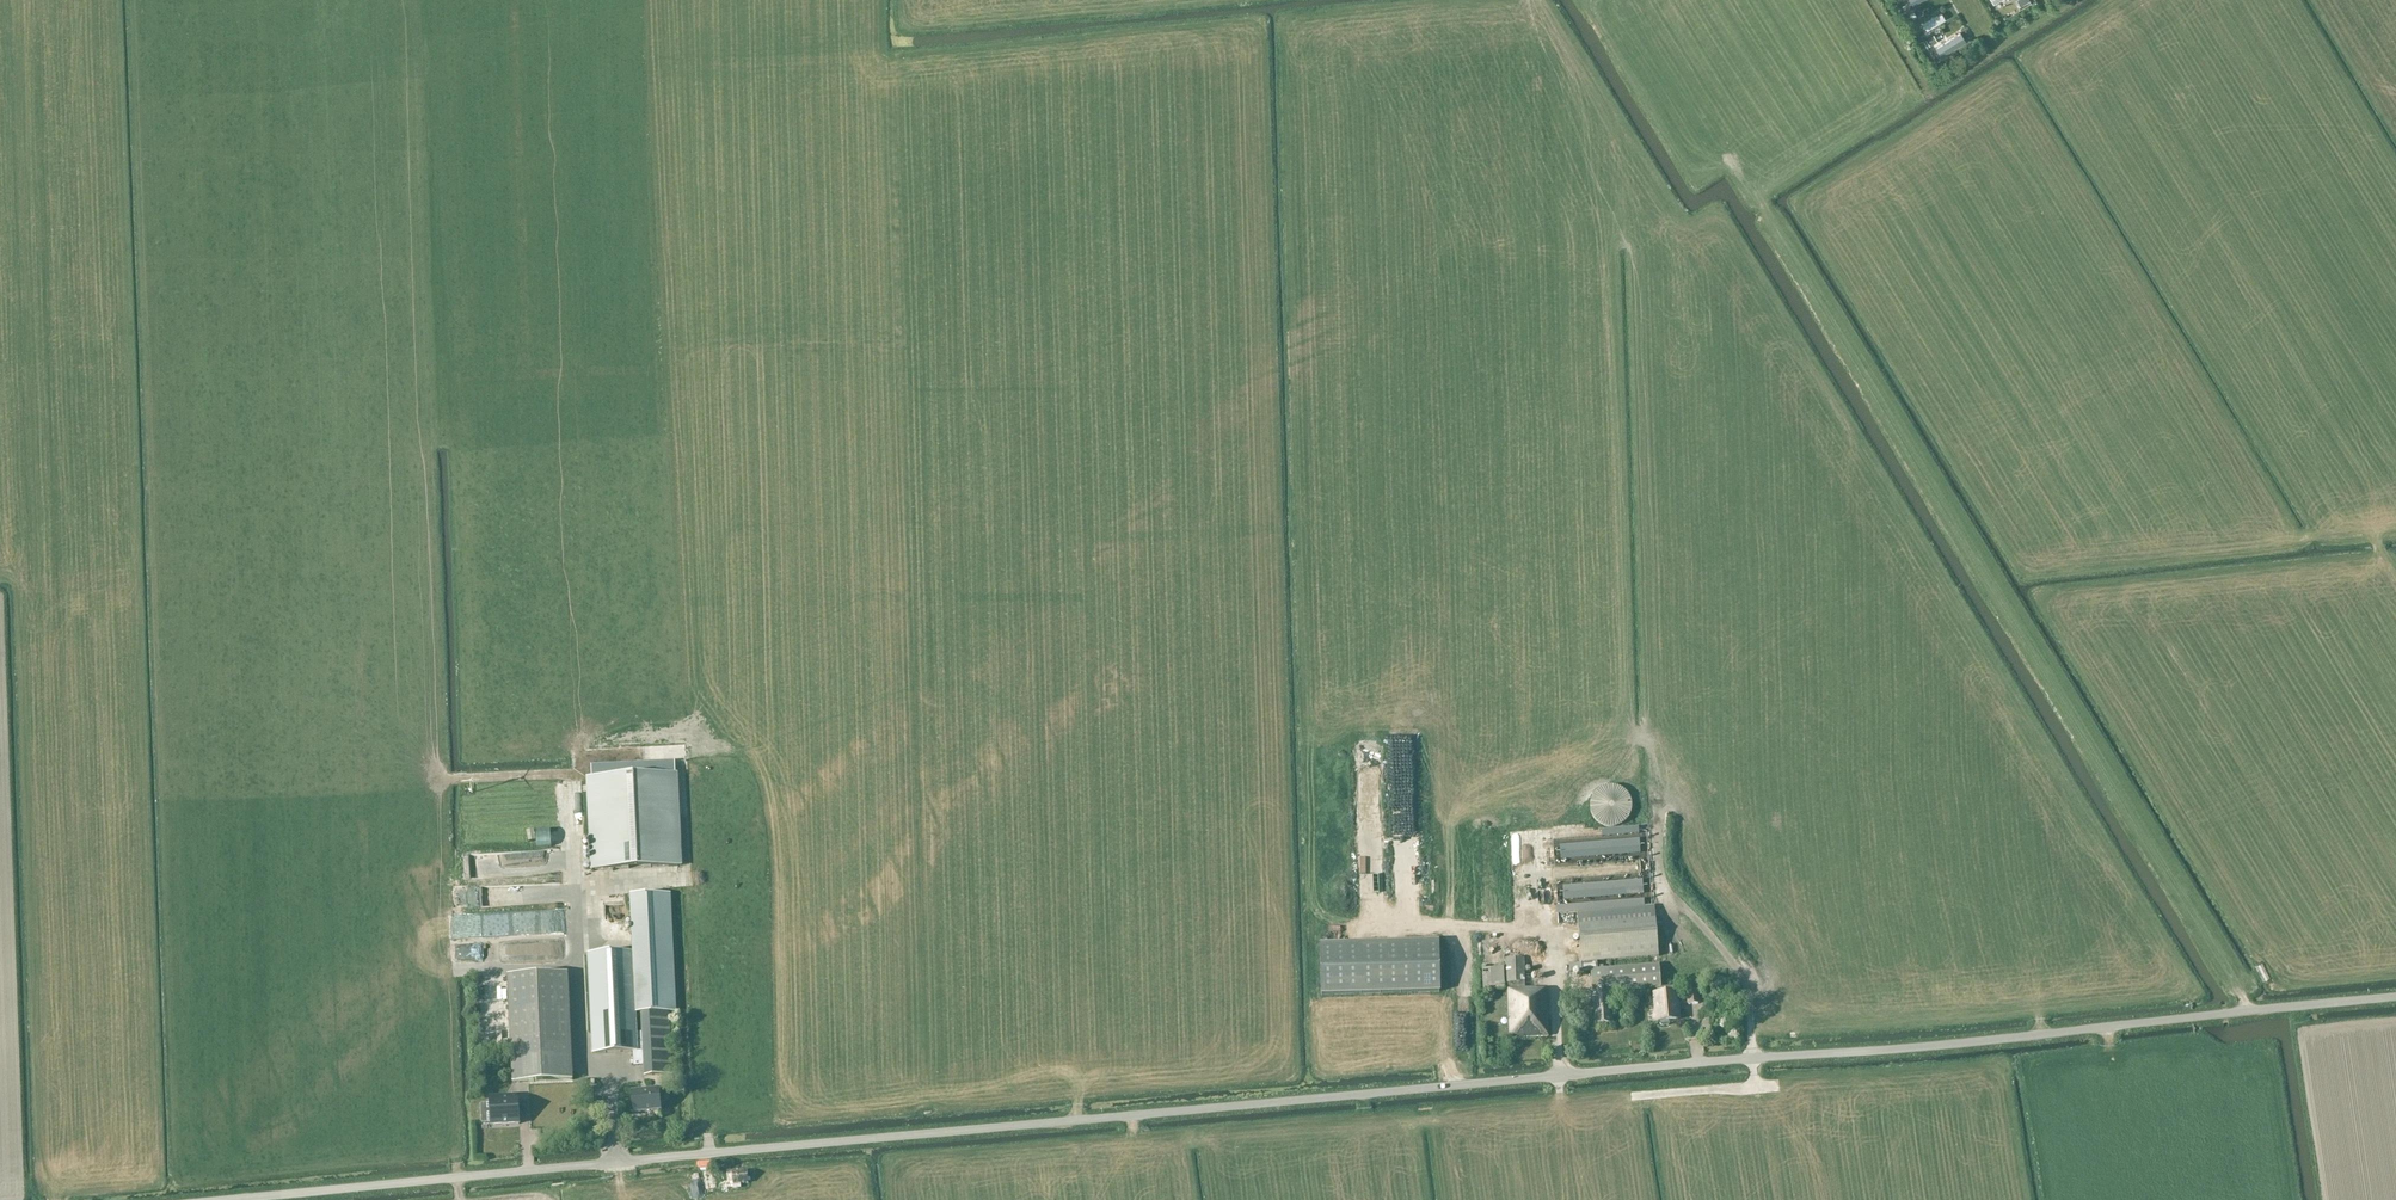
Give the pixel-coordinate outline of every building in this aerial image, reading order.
[(1927,18),(1930,26),(1951,17),(1947,9),(1927,18)] [(1938,32),(1946,30),(1945,25),(1929,29),(1932,43),(1940,41),(1938,32)] [(1941,43),(1947,53),(1970,38),(1964,28),(1941,43)] [(678,774),(586,778),(591,871),(682,867),(678,774)] [(1631,810),(1631,806),(1631,802),(1630,798),(1628,794),(1625,791),(1623,789),(1620,787),(1616,786),(1612,785),(1608,785),(1603,786),(1599,788),(1596,790),(1593,794),(1591,798),(1590,802),(1589,806),(1589,809),(1591,814),(1592,817),(1595,820),(1597,823),(1600,825),(1604,826),(1608,827),(1613,827),(1617,826),(1621,825),(1624,822),(1627,819),(1629,815),(1631,810)] [(569,893),(569,880),(495,882),(495,894),(569,893)] [(1535,894),(1524,892),(1522,904),(1533,906),(1535,894)] [(589,955),(593,1054),(633,1052),(634,1066),(643,1066),(643,1076),(673,1074),(670,1013),(676,1013),(670,894),(631,896),(634,953),(589,955)] [(1599,970),(1598,962),(1659,957),(1655,906),(1578,913),(1582,972),(1599,970)] [(488,910),(487,927),(497,927),(498,911),(488,910)] [(1430,946),(1311,952),(1313,1000),(1432,994),(1430,946)] [(1507,960),(1507,969),(1507,982),(1508,989),(1532,989),(1532,976),(1526,976),(1525,959),(1507,960)] [(1591,971),(1593,995),(1611,993),(1658,989),(1662,989),(1660,965),(1599,971),(1591,971)] [(1507,982),(1507,969),(1481,969),(1483,991),(1508,990),(1508,989),(1507,982)] [(569,973),(507,976),(512,1083),(574,1080),(569,973)] [(1689,1006),(1700,1005),(1698,987),(1686,989),(1689,1006)] [(1508,989),(1508,990),(1509,1039),(1549,1037),(1547,990),(1533,990),(1532,989),(1508,989)] [(1671,993),(1658,995),(1657,995),(1658,1011),(1656,1012),(1657,1023),(1660,1023),(1660,1025),(1662,1027),(1668,1027),(1671,1024),(1670,1022),(1680,1021),(1677,992),(1671,993)] [(1611,993),(1593,995),(1595,1025),(1612,1024),(1611,993)] [(643,1092),(643,1090),(631,1091),(633,1114),(662,1111),(660,1091),(658,1091),(658,1086),(652,1087),(652,1091),(643,1092)] [(507,1096),(490,1097),(490,1102),(490,1104),(491,1123),(491,1126),(520,1124),(519,1107),(518,1101),(507,1101),(507,1096)] [(733,1173),(733,1188),(733,1190),(741,1189),(741,1185),(748,1184),(748,1171),(733,1173)]
